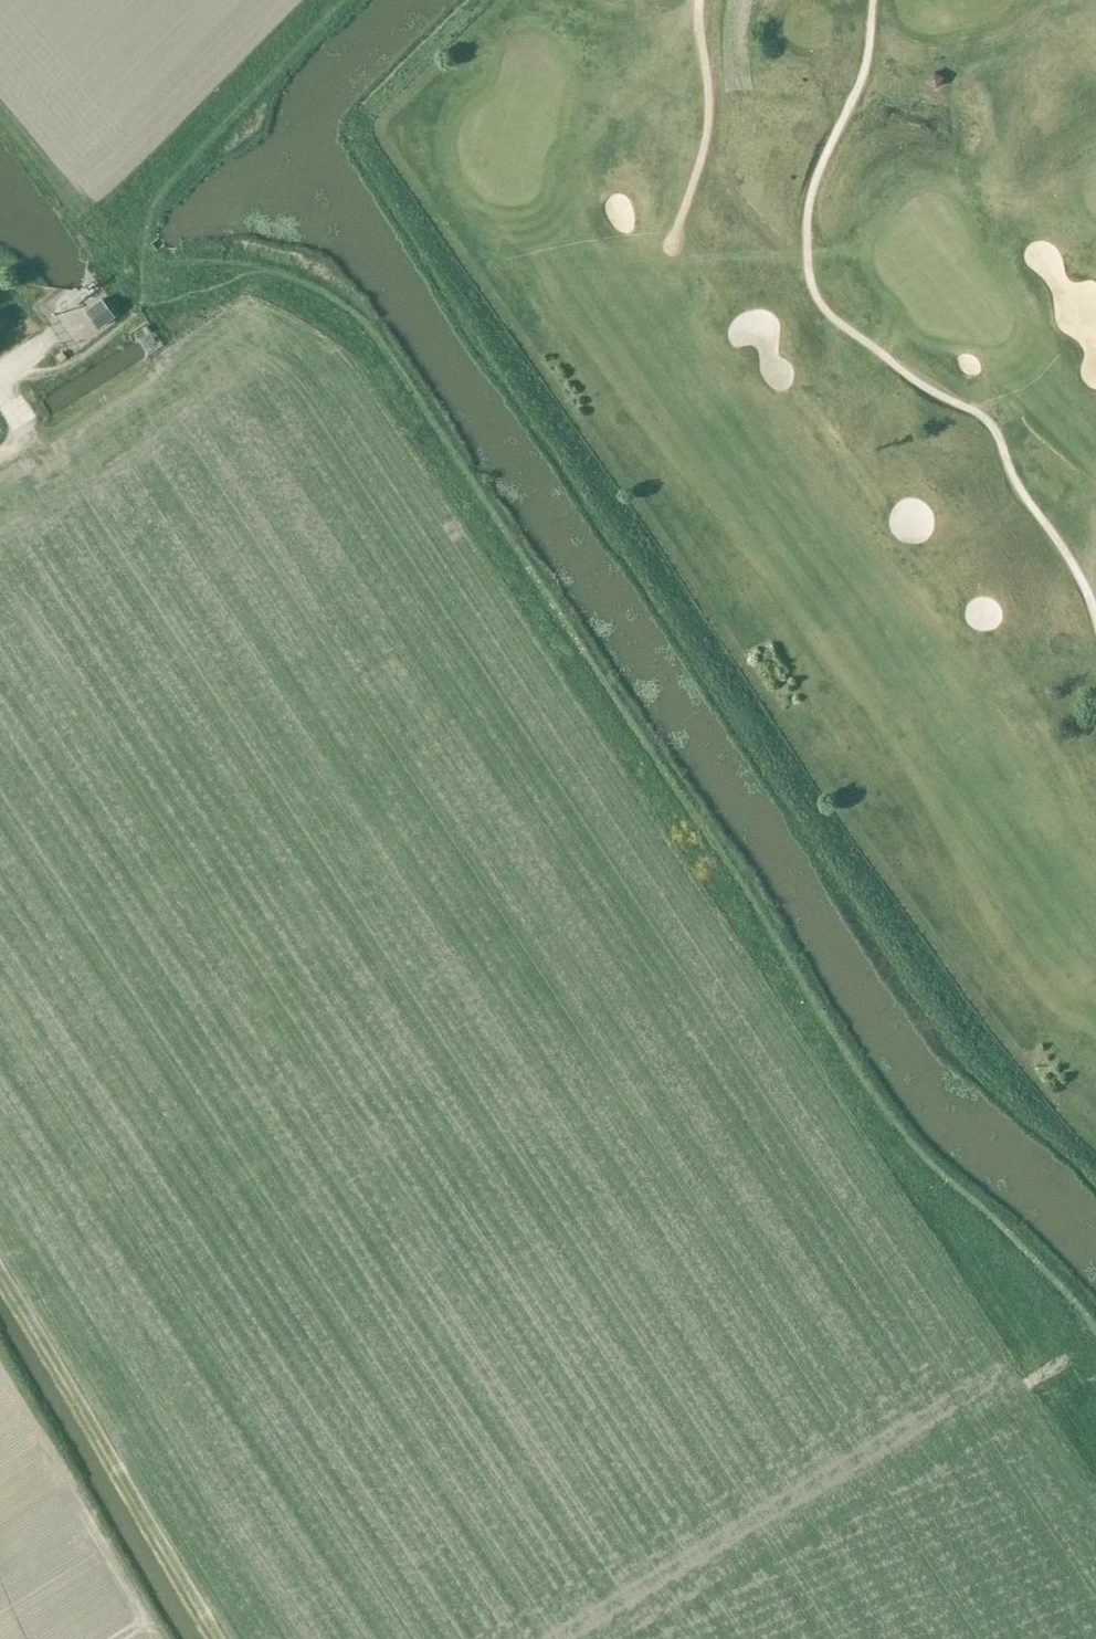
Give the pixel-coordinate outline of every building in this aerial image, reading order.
[(114,317),(102,301),(104,300),(103,299),(87,311),(86,309),(84,310),(97,326),(95,327),(96,329),(112,316),(113,318),(114,317)]
